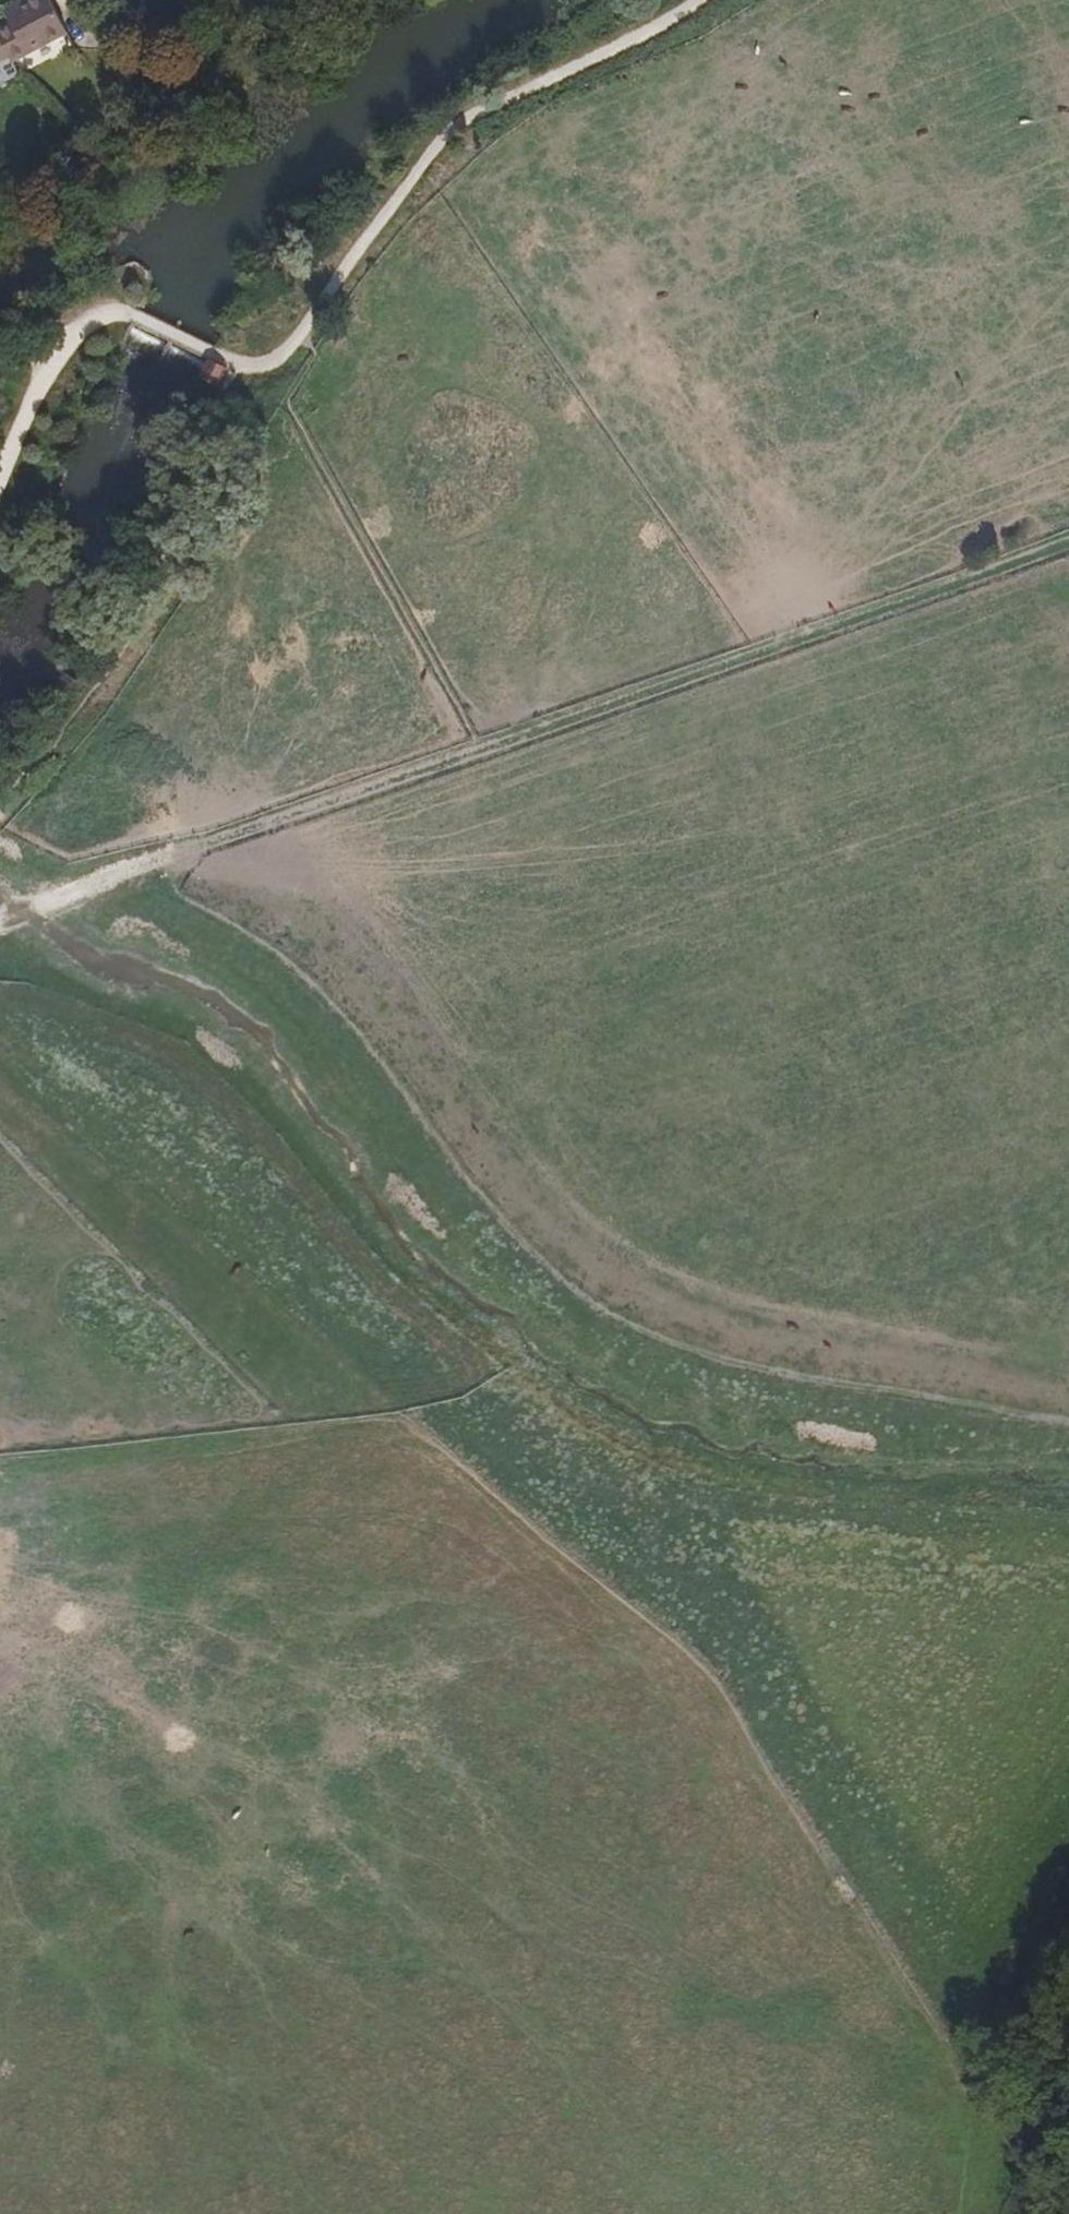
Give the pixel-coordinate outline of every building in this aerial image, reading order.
[(10,56),(65,27),(51,0),(0,0),(0,1),(1,5),(0,5),(0,37),(1,39),(10,56)] [(220,386),(228,367),(208,358),(199,376),(220,386)]
